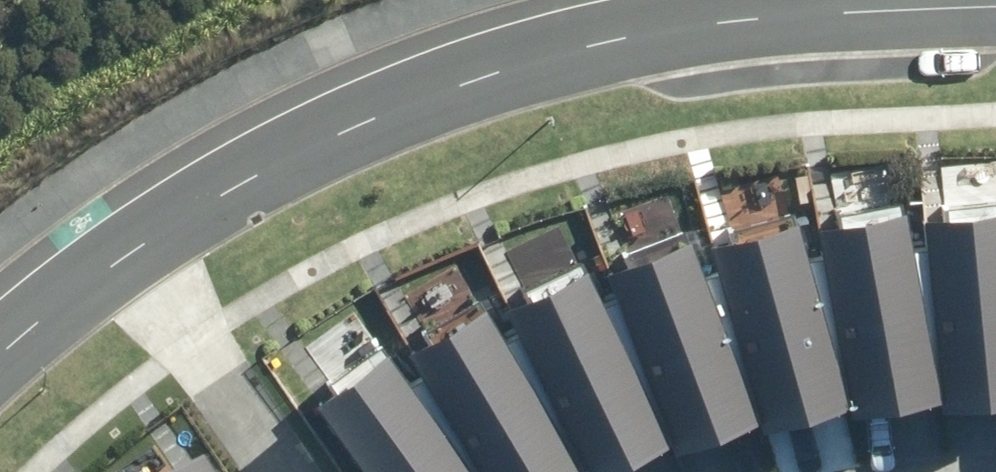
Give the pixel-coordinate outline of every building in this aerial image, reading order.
[(907,216),(819,229),(825,257),(844,351),(858,420),(943,406),(933,358),(942,358),(933,251),(914,251),(907,216)] [(931,223),(933,251),(942,358),(946,416),(995,412),(995,218),(931,223)] [(723,271),(751,377),(766,431),(851,409),(837,353),(844,351),(825,257),(809,261),(800,227),(717,249),(723,271)] [(663,414),(678,453),(761,426),(743,380),(751,377),(723,271),(706,276),(693,242),(610,274),(620,302),(663,414)] [(570,442),(586,471),(622,471),(669,449),(654,417),(663,414),(620,302),(605,309),(588,274),(508,313),(519,339),(570,442)] [(482,471),(578,471),(563,445),(570,442),(519,339),(506,346),(488,313),(416,352),(428,374),(482,471)] [(365,471),(482,471),(428,374),(410,386),(387,357),(319,409),(365,471)] [(209,459),(189,471),(217,471),(209,459)]
